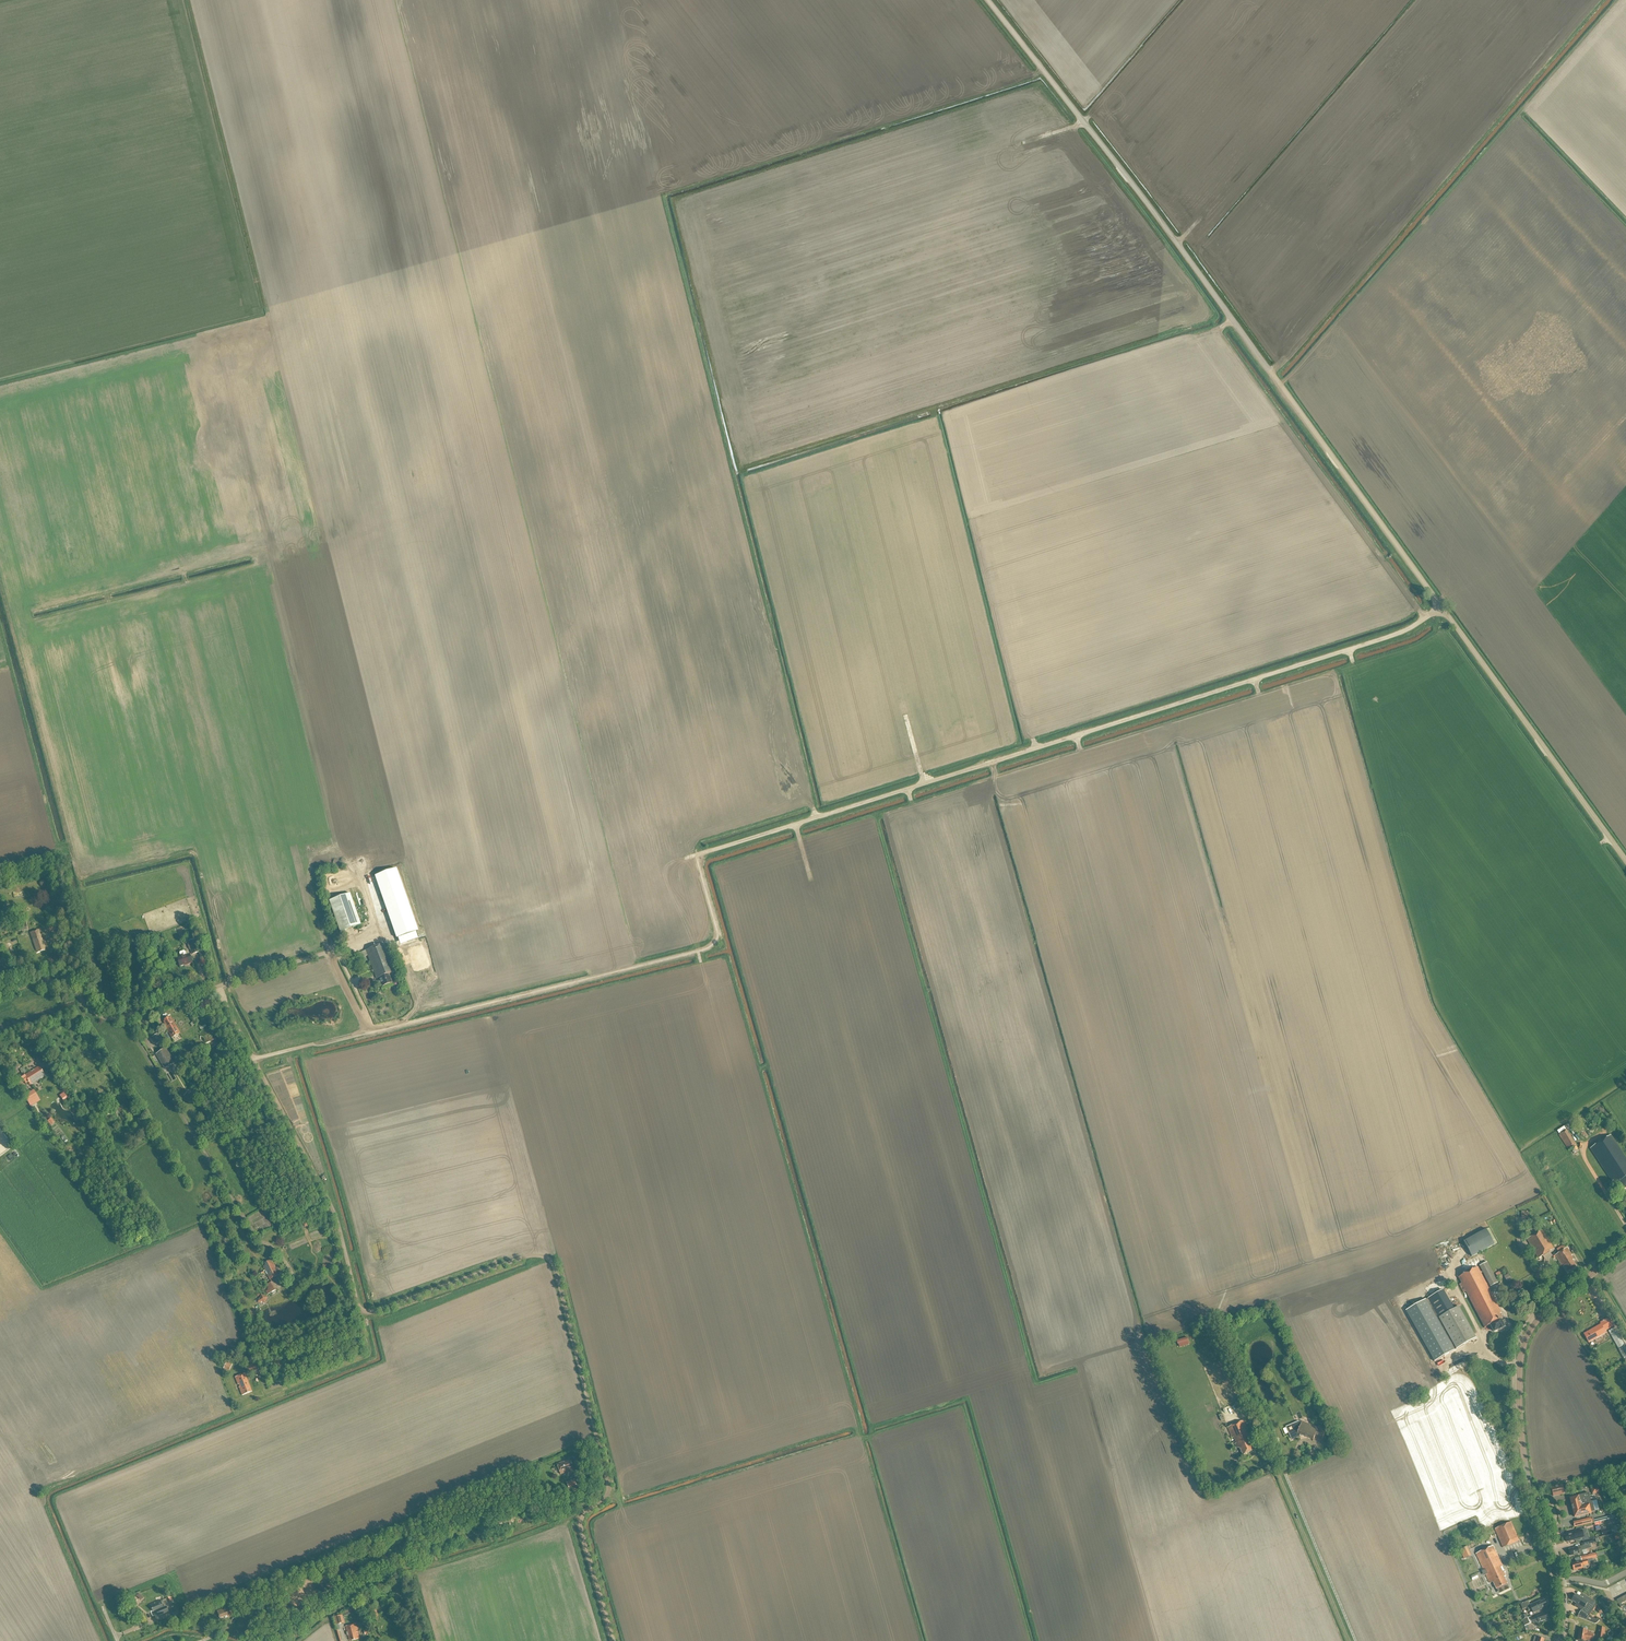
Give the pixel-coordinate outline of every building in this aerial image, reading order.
[(397,869),(376,876),(398,939),(419,932),(397,869)] [(349,895),(328,902),(339,934),(360,926),(349,895)] [(47,922),(60,918),(57,909),(44,914),(47,922)] [(186,925),(178,929),(182,937),(186,935),(184,932),(188,930),(186,925)] [(37,953),(45,951),(38,931),(30,934),(37,953)] [(195,940),(188,943),(192,953),(192,955),(199,953),(198,950),(195,940)] [(431,969),(421,941),(410,945),(420,973),(431,969)] [(389,975),(395,972),(385,944),(366,951),(377,979),(378,979),(379,982),(381,981),(383,987),(392,984),(389,975)] [(186,952),(184,951),(180,953),(180,954),(181,957),(178,959),(181,967),(187,965),(188,965),(193,963),(190,955),(187,955),(186,952)] [(114,966),(113,959),(113,958),(106,960),(108,967),(114,966)] [(165,1022),(164,1022),(166,1025),(165,1026),(172,1039),(180,1034),(172,1018),(170,1019),(169,1018),(165,1021),(165,1022)] [(162,1042),(158,1034),(152,1038),(156,1045),(162,1042)] [(166,1050),(157,1055),(165,1069),(167,1068),(167,1069),(170,1067),(170,1066),(174,1064),(166,1050)] [(184,1057),(181,1051),(175,1054),(179,1060),(184,1057)] [(30,1086),(45,1077),(39,1067),(25,1076),(23,1074),(16,1078),(20,1083),(23,1081),(25,1084),(28,1082),(30,1086)] [(24,1094),(29,1106),(40,1102),(35,1090),(24,1094)] [(197,1098),(189,1091),(185,1096),(193,1103),(197,1098)] [(130,1118),(132,1117),(125,1106),(117,1111),(125,1123),(131,1120),(130,1118)] [(1568,1129),(1560,1135),(1570,1150),(1578,1145),(1568,1129)] [(1625,1189),(1625,1159),(1611,1136),(1590,1149),(1612,1182),(1613,1181),(1618,1184),(1619,1183),(1624,1190),(1625,1189)] [(1472,1257),(1494,1245),(1486,1230),(1464,1241),(1472,1257)] [(1539,1259),(1554,1249),(1543,1230),(1527,1240),(1539,1259)] [(1572,1256),(1567,1248),(1555,1256),(1563,1267),(1565,1266),(1569,1272),(1577,1267),(1573,1261),(1574,1260),(1571,1256),(1572,1256)] [(266,1266),(264,1267),(266,1271),(267,1270),(267,1271),(265,1272),(267,1276),(268,1276),(270,1280),(279,1275),(282,1274),(279,1269),(277,1270),(272,1261),(265,1264),(266,1266)] [(1480,1266),(1490,1287),(1497,1283),(1487,1263),(1480,1266)] [(1504,1326),(1508,1324),(1506,1320),(1503,1321),(1500,1315),(1502,1314),(1478,1268),(1458,1278),(1462,1284),(1459,1285),(1464,1293),(1466,1292),(1485,1328),(1491,1325),(1494,1332),(1499,1330),(1505,1328),(1504,1326)] [(274,1291),(271,1283),(267,1285),(268,1290),(266,1291),(267,1295),(274,1291)] [(1439,1318),(1454,1309),(1443,1290),(1428,1299),(1439,1318)] [(268,1297),(261,1295),(260,1299),(259,1299),(258,1303),(261,1304),(262,1303),(265,1304),(268,1297)] [(1455,1351),(1453,1348),(1427,1300),(1406,1311),(1435,1362),(1455,1351)] [(1456,1350),(1476,1339),(1459,1307),(1453,1310),(1439,1318),(1456,1350)] [(1597,1336),(1614,1327),(1609,1318),(1592,1328),(1592,1329),(1584,1334),(1589,1343),(1598,1338),(1597,1336)] [(1625,1345),(1616,1331),(1615,1332),(1613,1329),(1609,1331),(1619,1349),(1625,1345)] [(276,1368),(282,1366),(280,1359),(274,1362),(276,1368)] [(230,1372),(233,1365),(227,1362),(224,1369),(230,1372)] [(256,1362),(246,1366),(249,1374),(259,1370),(256,1362)] [(251,1391),(245,1374),(235,1378),(238,1385),(239,1385),(240,1388),(239,1388),(242,1396),(250,1393),(250,1391),(251,1391)] [(1251,1444),(1253,1444),(1251,1440),(1252,1439),(1244,1421),(1228,1428),(1232,1439),(1234,1438),(1237,1444),(1235,1445),(1236,1448),(1240,1449),(1243,1456),(1254,1451),(1251,1444)] [(1299,1423),(1287,1428),(1292,1440),(1299,1437),(1300,1435),(1313,1440),(1315,1437),(1322,1440),(1327,1429),(1319,1426),(1318,1429),(1302,1422),(1301,1424),(1299,1423)] [(560,1475),(570,1472),(570,1471),(571,1470),(572,1471),(574,1470),(571,1461),(570,1461),(569,1460),(565,1462),(563,1462),(557,1464),(560,1475)] [(574,1480),(567,1482),(569,1489),(576,1486),(574,1480)] [(1564,1492),(1568,1491),(1567,1485),(1563,1486),(1562,1485),(1551,1488),(1553,1497),(1565,1494),(1564,1492)] [(1591,1513),(1595,1512),(1592,1502),(1591,1502),(1589,1494),(1578,1496),(1578,1497),(1570,1499),(1575,1518),(1591,1514),(1591,1513)] [(1615,1515),(1593,1521),(1594,1524),(1616,1519),(1615,1515)] [(1582,1525),(1592,1523),(1591,1517),(1581,1520),(1582,1525)] [(1519,1541),(1511,1522),(1495,1529),(1503,1548),(1519,1541)] [(1591,1534),(1584,1536),(1582,1530),(1573,1532),(1573,1534),(1565,1536),(1566,1542),(1575,1540),(1576,1542),(1592,1538),(1591,1534)] [(1592,1549),(1591,1544),(1594,1543),(1593,1539),(1582,1542),(1584,1546),(1569,1550),(1570,1556),(1581,1553),(1581,1551),(1592,1549)] [(1496,1589),(1507,1584),(1504,1577),(1506,1577),(1504,1573),(1505,1572),(1493,1546),(1476,1554),(1490,1584),(1493,1582),(1496,1589)] [(1597,1558),(1596,1553),(1588,1555),(1588,1554),(1585,1555),(1585,1556),(1581,1557),(1582,1562),(1572,1564),(1573,1571),(1583,1569),(1583,1566),(1593,1564),(1592,1559),(1597,1558)] [(1589,1613),(1594,1606),(1580,1597),(1579,1597),(1576,1595),(1572,1601),(1576,1604),(1574,1606),(1582,1611),(1581,1612),(1586,1615),(1588,1612),(1589,1613)] [(1617,1600),(1621,1608),(1623,1607),(1621,1604),(1625,1602),(1625,1595),(1617,1600)] [(163,1608),(160,1601),(150,1605),(153,1612),(156,1611),(158,1616),(168,1612),(166,1607),(163,1608)] [(1542,1608),(1547,1606),(1545,1601),(1541,1603),(1540,1601),(1530,1606),(1528,1601),(1520,1604),(1523,1610),(1527,1608),(1529,1611),(1532,1610),(1533,1613),(1542,1609),(1542,1608)] [(176,1609),(170,1611),(173,1617),(179,1615),(176,1609)] [(226,1619),(233,1616),(232,1614),(237,1612),(235,1609),(230,1611),(230,1609),(223,1611),(222,1610),(217,1612),(220,1619),(225,1617),(226,1619)] [(1538,1623),(1549,1619),(1547,1613),(1536,1616),(1536,1617),(1531,1619),(1533,1624),(1538,1622),(1538,1623)] [(1526,1614),(1521,1617),(1523,1621),(1525,1627),(1530,1624),(1528,1618),(1526,1614)] [(345,1622),(342,1615),(340,1615),(340,1616),(334,1617),(337,1625),(345,1622)] [(1488,1628),(1495,1625),(1492,1619),(1485,1622),(1488,1628)] [(351,1640),(353,1640),(359,1639),(356,1624),(346,1627),(347,1632),(346,1633),(347,1636),(348,1636),(349,1640),(351,1640)] [(1577,1640),(1580,1640),(1593,1640),(1593,1634),(1590,1634),(1590,1633),(1587,1632),(1587,1630),(1579,1629),(1577,1640)]
